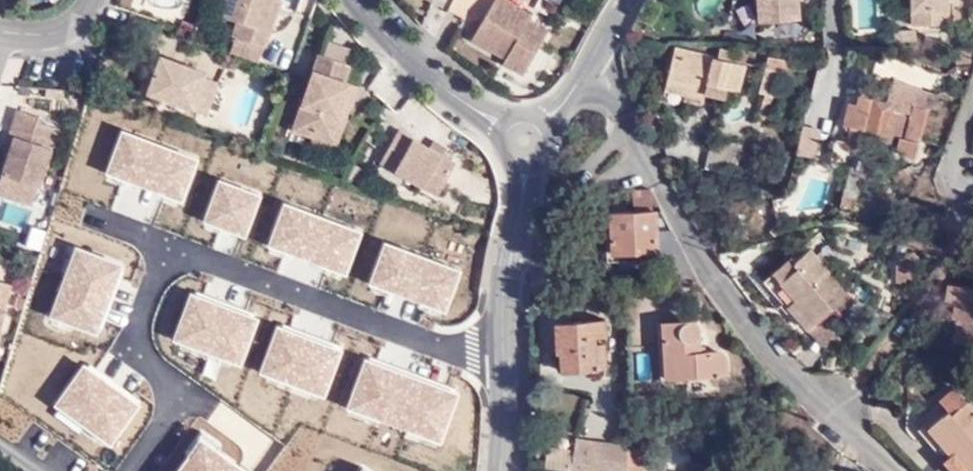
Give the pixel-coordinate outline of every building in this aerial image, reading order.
[(228,40),(261,52),(280,3),(274,0),(219,0),(212,21),(231,30),(228,40)] [(517,76),(544,29),(527,18),(529,13),(507,0),(487,0),(465,39),(498,59),(496,65),(517,76)] [(752,24),(797,21),(797,1),(794,1),(794,0),(750,0),(752,24)] [(856,25),(876,24),(874,0),(854,0),(856,25)] [(908,27),(949,25),(948,0),(907,0),(908,27)] [(712,58),(668,47),(658,90),(691,99),(693,89),(705,92),(702,102),(723,107),(728,89),(731,90),(740,55),(714,49),(712,58)] [(289,125),(325,137),(337,97),(348,100),(352,84),(339,78),(343,60),(312,51),(289,125)] [(133,94),(141,98),(155,56),(148,53),(133,94)] [(155,56),(141,98),(197,117),(210,84),(200,79),(202,72),(155,56)] [(782,62),(762,56),(753,92),(772,97),(782,62)] [(337,97),(325,137),(335,140),(348,100),(337,97)] [(843,138),(911,153),(923,112),(904,108),(905,103),(878,98),(877,101),(870,100),(870,107),(851,103),(850,111),(844,110),(841,127),(846,128),(843,138)] [(31,117),(6,108),(0,130),(0,136),(6,138),(0,158),(0,187),(9,190),(31,117)] [(9,190),(25,196),(43,140),(47,127),(33,123),(34,118),(31,117),(9,190)] [(25,196),(31,198),(54,129),(47,127),(43,140),(25,196)] [(799,127),(794,155),(813,159),(818,130),(799,127)] [(439,155),(423,145),(392,129),(373,164),(431,197),(452,163),(439,155)] [(198,160),(123,131),(106,172),(127,181),(152,190),(181,202),(198,160)] [(428,139),(423,145),(439,155),(442,146),(428,139)] [(733,147),(706,140),(700,168),(726,175),(733,147)] [(887,180),(899,196),(922,178),(910,164),(887,180)] [(264,196),(221,180),(206,222),(223,228),(249,237),(264,196)] [(833,206),(850,212),(858,188),(839,183),(833,206)] [(5,202),(9,190),(0,187),(0,201),(5,202)] [(5,202),(21,208),(25,196),(9,190),(5,202)] [(25,196),(21,208),(26,210),(31,198),(25,196)] [(631,200),(632,218),(649,217),(648,199),(631,200)] [(364,233),(289,204),(273,245),(289,251),(326,266),(348,275),(364,233)] [(632,218),(607,219),(609,259),(657,258),(655,217),(649,217),(632,218)] [(461,273),(386,243),(370,285),(393,294),(431,308),(445,314),(461,273)] [(74,249),(47,313),(96,333),(103,317),(116,285),(123,269),(74,249)] [(791,263),(763,288),(772,298),(770,299),(806,339),(821,326),(834,314),(840,321),(857,306),(810,254),(795,267),(791,263)] [(891,284),(917,285),(917,265),(890,265),(891,284)] [(968,297),(969,289),(942,285),(935,332),(949,334),(948,343),(972,346),(972,298),(968,297)] [(209,305),(193,300),(177,343),(242,367),(258,324),(238,316),(209,305)] [(555,375),(600,376),(600,350),(590,351),(588,341),(602,341),(602,324),(551,326),(551,357),(555,357),(555,375)] [(689,326),(658,329),(661,387),(727,382),(728,365),(725,361),(721,358),(718,356),(700,357),(699,335),(698,332),(696,330),(693,328),(689,326)] [(821,326),(806,339),(824,359),(838,346),(821,326)] [(293,335),(278,330),(262,373),(327,397),(343,353),(322,346),(293,335)] [(379,366),(366,362),(349,405),(441,441),(458,398),(446,393),(412,380),(379,366)] [(101,377),(84,365),(56,404),(109,442),(137,403),(121,391),(101,377)] [(942,470),(970,470),(971,470),(972,470),(972,419),(949,391),(934,403),(946,416),(944,419),(934,411),(910,436),(942,470)] [(190,455),(205,466),(216,449),(220,444),(202,431),(186,452),(190,455)] [(619,443),(572,441),(571,450),(570,470),(619,470),(619,443)] [(619,443),(619,470),(643,470),(644,445),(619,443)] [(246,470),(216,449),(205,466),(190,455),(178,470),(246,470)] [(547,468),(565,470),(570,470),(571,450),(546,449),(547,468)]
